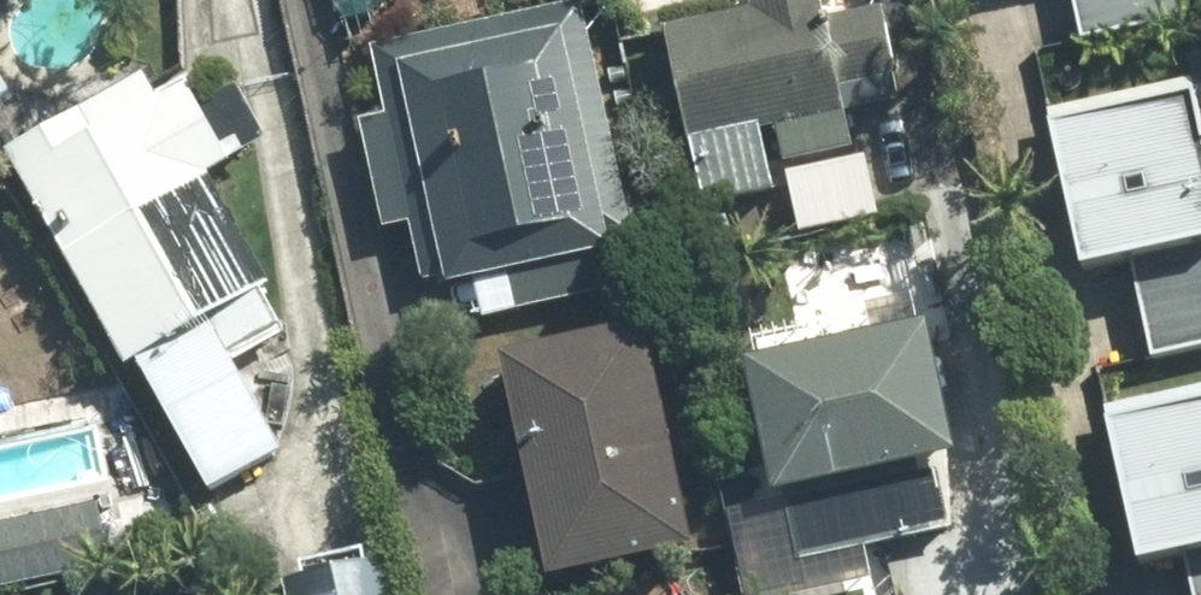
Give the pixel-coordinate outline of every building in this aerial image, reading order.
[(342,23),(390,8),(388,0),(335,0),(342,23)] [(668,26),(705,200),(772,185),(760,126),(778,123),(785,157),(850,144),(842,108),(896,97),(878,7),(825,19),(821,0),(752,0),(755,8),(668,26)] [(1081,25),(1083,31),(1178,11),(1175,0),(1076,0),(1081,25)] [(607,236),(629,231),(579,2),(376,46),(390,116),(364,122),(387,226),(413,220),(424,277),(446,272),(455,318),(608,284),(600,248),(610,246),(607,236)] [(128,366),(139,359),(209,485),(278,447),(229,361),(283,331),(258,286),(265,283),(204,171),(230,157),(189,82),(158,99),(144,76),(10,150),(128,366)] [(1131,254),(1151,344),(1153,351),(1200,340),(1200,126),(1195,95),(1056,125),(1087,264),(1131,254)] [(692,542),(644,324),(503,355),(506,364),(466,374),(476,424),(518,416),(552,572),(692,542)] [(955,522),(953,449),(927,324),(753,361),(779,490),(786,489),(801,555),(955,522)] [(1111,421),(1142,561),(1188,551),(1197,594),(1200,594),(1200,402),(1111,421)] [(0,524),(0,586),(108,562),(96,502),(0,524)] [(288,579),(291,594),(391,594),(385,561),(288,579)]
